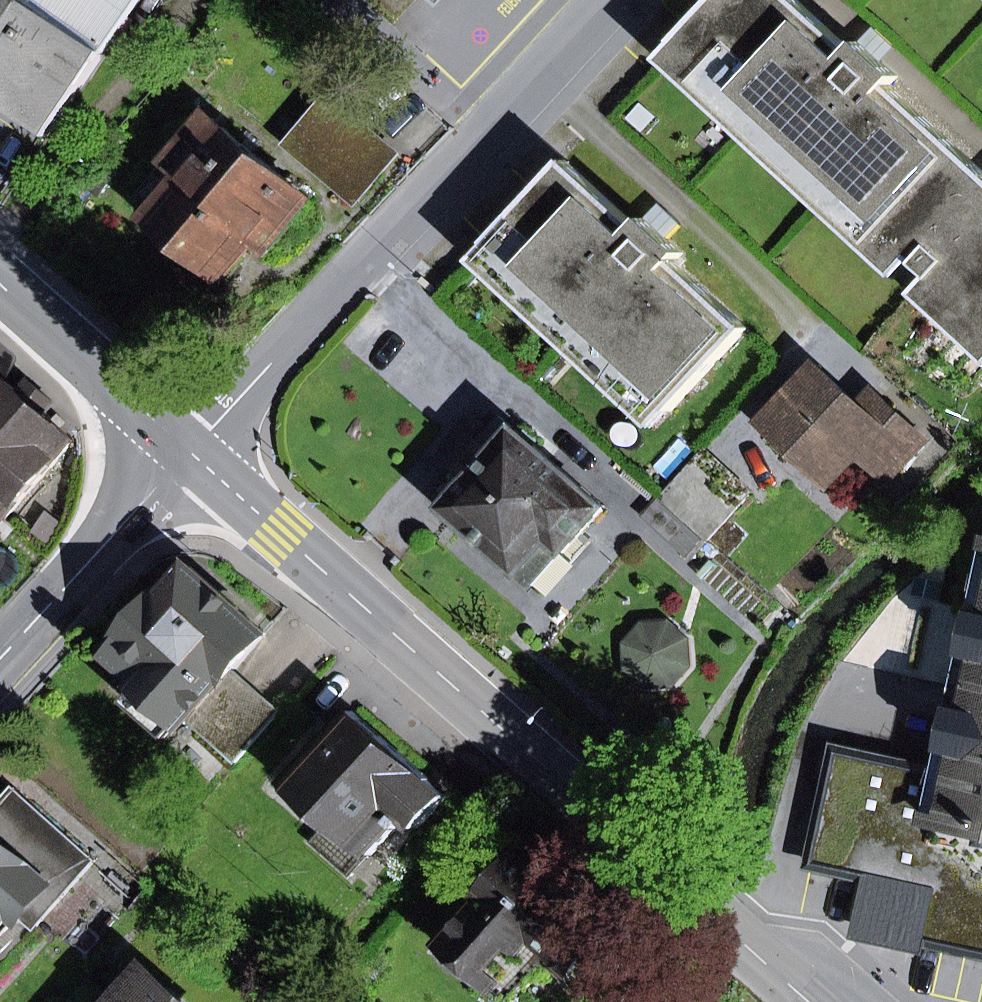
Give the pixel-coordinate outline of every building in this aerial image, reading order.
[(53,127),(141,0),(0,0),(0,91),(53,127)] [(890,85),(898,77),(882,62),(860,42),(852,51),(797,0),(714,0),(676,41),(677,42),(912,259),(931,277),(981,324),(981,171),(890,85)] [(882,62),(896,48),(874,27),(860,42),(882,62)] [(895,277),(912,259),(677,42),(661,60),(895,277)] [(49,134),(53,127),(0,91),(0,101),(49,134)] [(288,145),(357,203),(399,153),(330,95),(288,145)] [(273,219),(286,230),(311,201),(209,114),(136,202),(170,230),(165,236),(166,248),(173,254),(184,253),(190,247),(225,277),(273,219)] [(676,262),(683,253),(668,238),(646,218),(638,227),(566,161),(489,243),(671,411),(748,329),(676,262)] [(668,238),(681,224),(659,204),(646,218),(668,238)] [(655,429),(671,411),(489,243),(473,261),(655,429)] [(931,277),(914,294),(981,357),(981,324),(931,277)] [(900,467),(925,439),(889,406),(876,421),(817,366),(764,424),(830,485),(859,454),(871,440),(900,467)] [(4,521),(59,458),(74,440),(42,412),(52,401),(30,381),(20,393),(6,380),(0,375),(0,517),(4,521)] [(498,415),(477,439),(495,454),(516,430),(498,415)] [(447,508),(534,585),(603,508),(516,430),(495,454),(477,439),(460,458),(478,473),(470,482),(447,508)] [(887,480),(900,467),(871,440),(859,454),(887,480)] [(453,466),(470,482),(478,473),(460,458),(453,466)] [(277,717),(229,674),(266,633),(191,567),(111,657),(143,686),(185,722),(186,723),(189,720),(237,762),(277,717)] [(977,613),(942,773),(903,765),(836,750),(811,866),(879,881),(932,892),(922,942),(981,955),(981,591),(977,613)] [(903,765),(942,773),(977,613),(938,604),(903,765)] [(682,688),(700,667),(698,640),(676,622),(649,624),(631,645),(633,673),(654,691),(682,688)] [(170,738),(185,722),(143,686),(129,702),(170,738)] [(409,821),(419,830),(449,796),(448,795),(431,780),(354,711),(288,784),(329,820),(370,856),(399,824),(403,828),(409,821)] [(0,801),(0,845),(47,886),(20,917),(34,929),(95,859),(12,788),(0,801)] [(350,879),(370,856),(329,820),(309,842),(350,879)] [(20,917),(47,886),(0,845),(0,940),(20,917)] [(554,957),(571,972),(605,933),(522,861),(451,943),(516,1000),(554,957)] [(869,930),(922,942),(932,892),(879,881),(869,930)] [(145,972),(118,1001),(178,1001),(145,972)]
